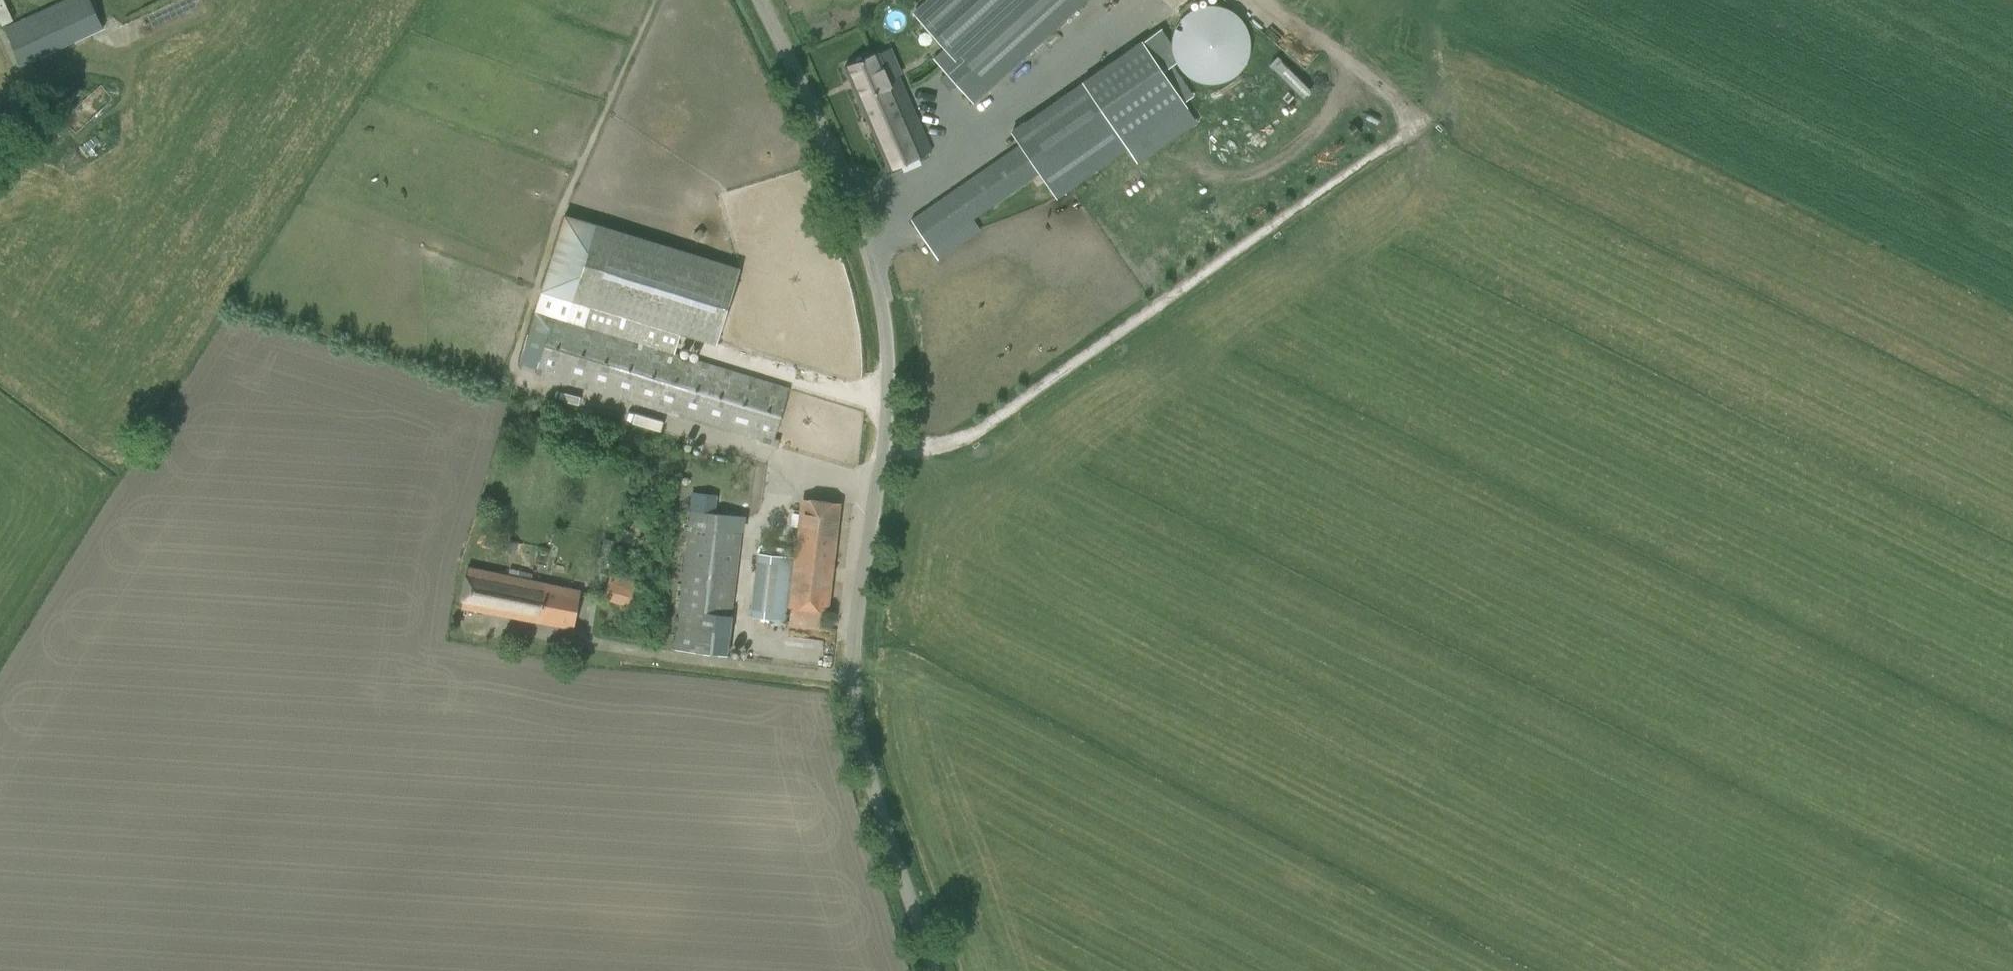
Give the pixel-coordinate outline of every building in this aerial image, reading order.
[(23,66),(104,29),(91,0),(64,0),(5,27),(23,66)] [(973,103),(1087,0),(930,0),(914,14),(945,48),(933,58),(973,103)] [(1251,39),(1251,31),(1248,23),(1245,17),(1239,9),(1233,4),(1226,0),(1191,0),(1184,4),(1177,9),(1171,17),(1168,25),(1166,33),(1165,40),(1166,49),(1169,57),(1173,64),(1178,71),(1185,76),(1194,80),(1204,82),(1211,83),(1220,81),(1227,78),(1234,74),(1240,69),(1245,62),(1249,55),(1251,48),(1251,40),(1251,39)] [(1057,199),(1128,152),(1127,150),(1189,109),(1147,45),(1013,134),(1021,146),(911,219),(930,248),(1041,174),(1057,199)] [(877,52),(844,66),(889,169),(930,151),(896,75),(888,78),(877,52)] [(675,353),(681,333),(716,344),(739,268),(564,214),(517,365),(778,445),(779,439),(774,437),(789,388),(675,353)] [(675,650),(727,655),(742,516),(714,513),(716,495),(693,493),(675,650)] [(838,504),(818,501),(801,499),(791,603),(789,622),(820,626),(822,608),(826,609),(838,504)] [(604,539),(601,553),(613,556),(616,541),(604,539)] [(758,553),(751,617),(784,621),(791,557),(758,553)] [(461,606),(573,627),(577,608),(577,592),(468,570),(465,587),(461,606)] [(599,574),(597,586),(605,588),(607,576),(599,574)] [(610,577),(604,600),(630,606),(635,582),(610,577)]
